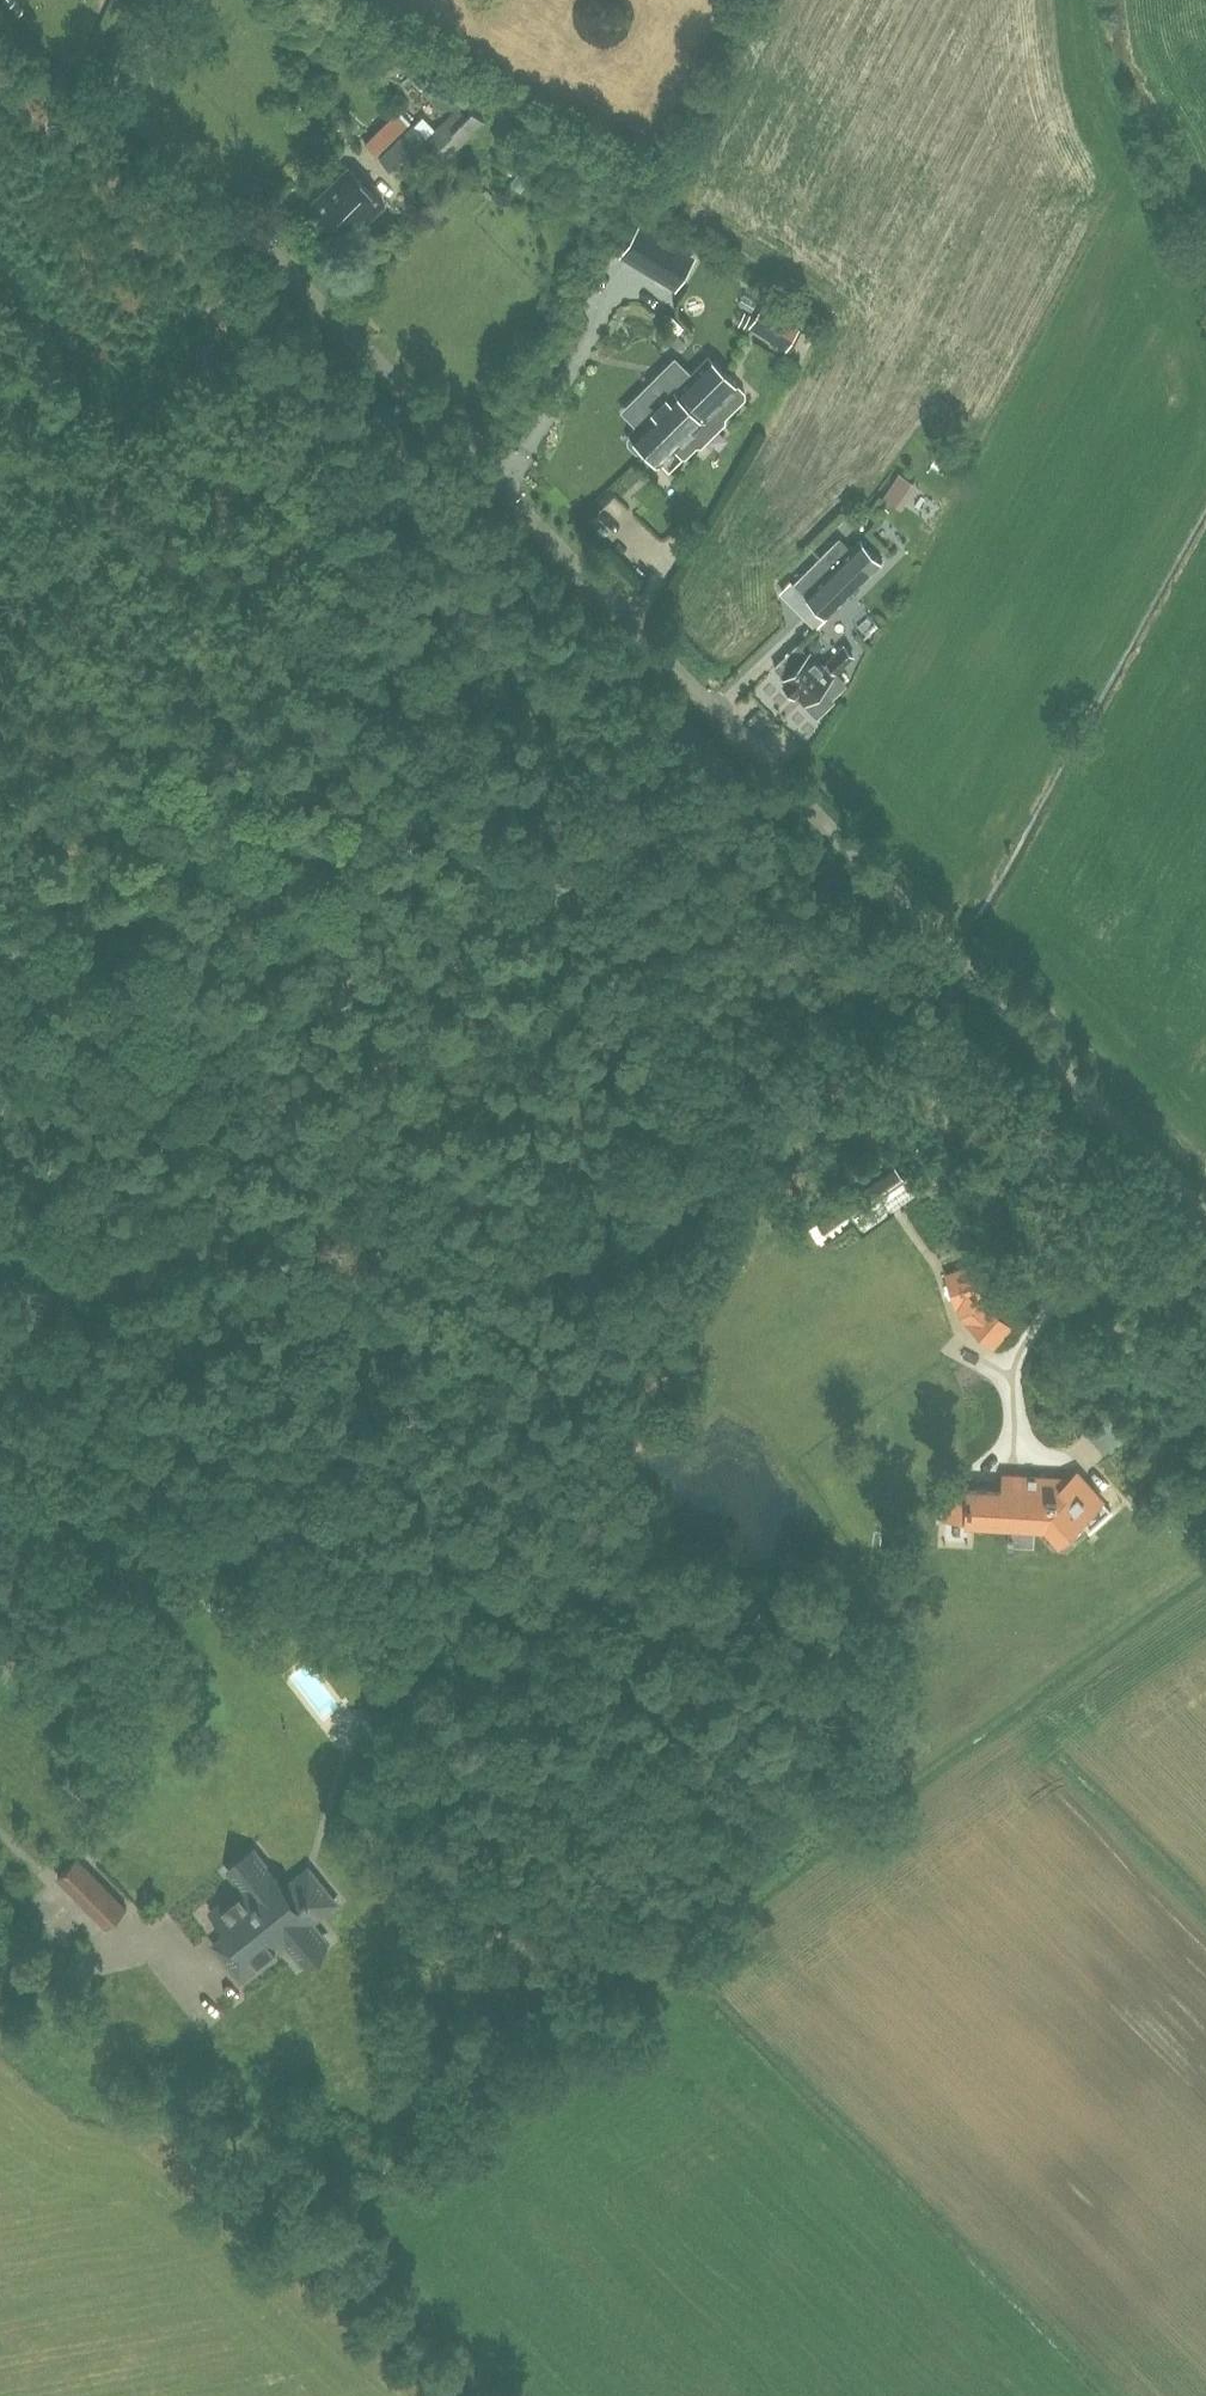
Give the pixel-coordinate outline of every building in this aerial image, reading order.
[(399,108),(368,139),(379,151),(411,120),(399,108)] [(429,149),(441,162),(484,120),(474,110),(467,117),(459,108),(428,138),(414,125),(380,157),(399,177),(429,149)] [(349,239),(386,203),(351,166),(314,203),(349,239)] [(641,226),(624,253),(676,285),(692,258),(641,226)] [(762,333),(775,313),(763,305),(750,326),(762,333)] [(645,447),(647,449),(676,420),(674,418),(722,369),(709,355),(675,389),(663,378),(656,378),(627,406),(627,413),(638,424),(630,432),(633,434),(630,437),(630,442),(637,450),(642,450),(645,447)] [(745,392),(722,369),(674,418),(676,420),(647,449),(661,463),(675,449),(683,456),(686,456),(696,446),(696,443),(689,436),(705,420),(705,419),(715,409),(721,416),(726,416),(745,397),(745,392)] [(891,497),(910,508),(926,483),(907,471),(891,497)] [(931,496),(921,505),(936,524),(947,515),(931,496)] [(840,538),(795,583),(827,615),(882,560),(861,539),(851,549),(840,538)] [(794,692),(795,693),(797,691),(798,693),(799,693),(806,700),(806,701),(804,703),(817,716),(835,699),(832,696),(846,683),(846,682),(836,671),(853,655),(845,646),(824,666),(810,652),(809,654),(799,643),(798,643),(775,665),(775,666),(785,677),(784,678),(785,679),(784,681),(785,682),(785,686),(790,691),(794,692)] [(904,1184),(893,1167),(812,1223),(823,1240),(904,1184)] [(947,1273),(946,1274),(956,1306),(959,1305),(962,1315),(970,1322),(968,1324),(993,1346),(994,1345),(993,1344),(1009,1326),(1010,1327),(1011,1326),(983,1301),(971,1266),(970,1266),(970,1268),(948,1275),(947,1273)] [(945,1518),(1045,1523),(1059,1538),(1062,1535),(1067,1540),(1082,1527),(1077,1522),(1101,1500),(1086,1483),(1077,1472),(1070,1479),(1020,1476),(1020,1480),(1004,1479),(1003,1491),(946,1488),(945,1518)] [(58,1876),(106,1925),(125,1907),(77,1858),(58,1876)] [(244,1887),(223,1904),(221,1902),(209,1912),(221,1926),(223,1924),(237,1942),(223,1953),(241,1975),(286,1939),(293,1948),(316,1930),(309,1921),(318,1913),(294,1882),(284,1890),(260,1860),(237,1879),(244,1887)]
